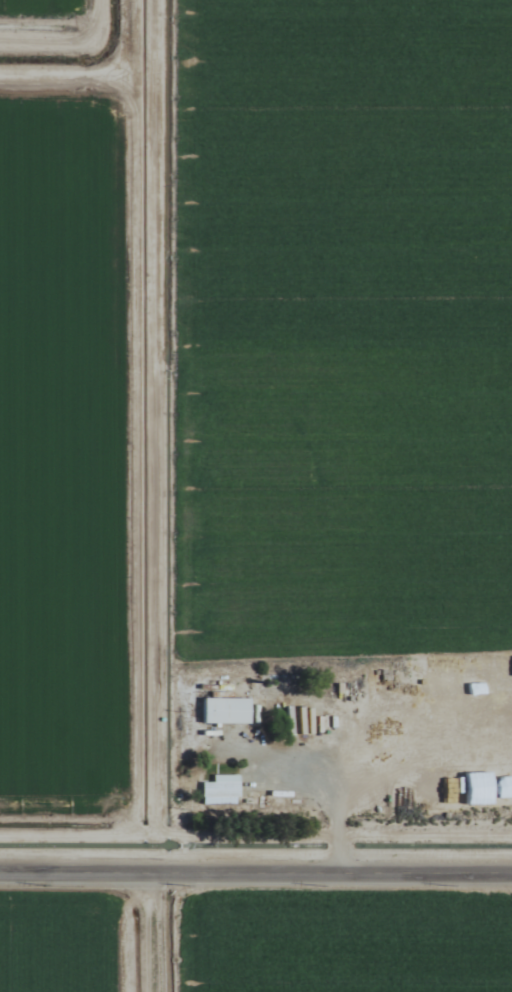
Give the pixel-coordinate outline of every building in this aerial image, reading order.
[(200,724),(247,724),(247,698),(200,698),(200,724)] [(236,775),(209,775),(209,780),(200,780),(200,805),(236,805),(236,775)]
